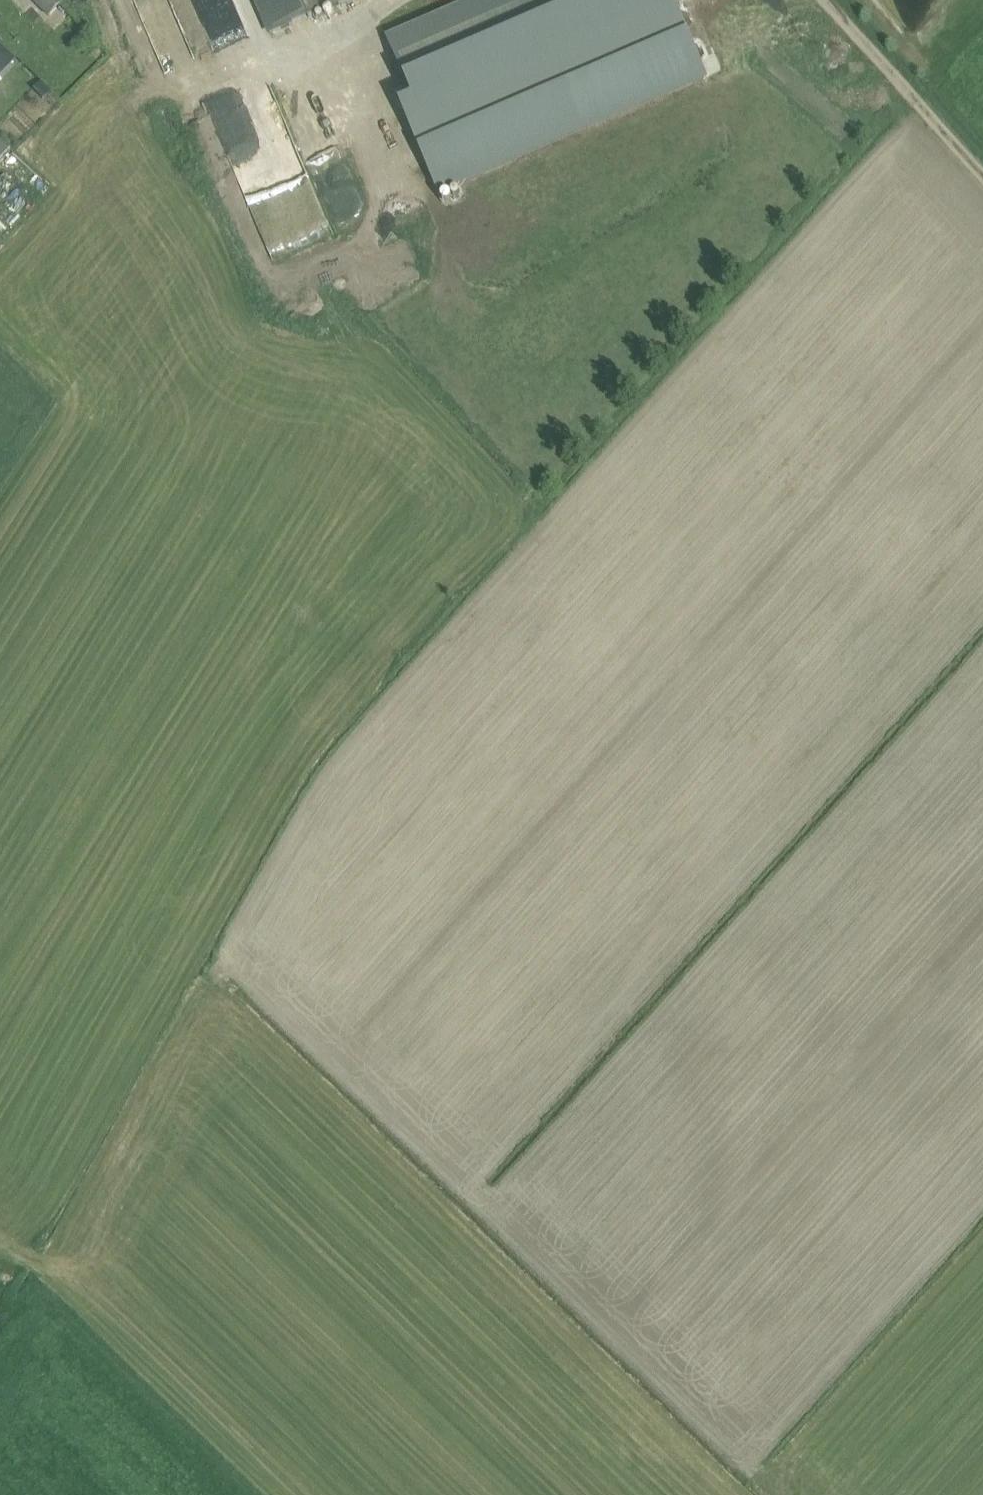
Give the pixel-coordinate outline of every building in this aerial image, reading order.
[(35,2),(50,17),(62,4),(59,0),(37,0),(35,2)] [(269,33),(347,0),(255,0),(269,33)] [(388,41),(414,101),(401,107),(438,193),(707,76),(674,0),(478,0),(479,2),(388,41)] [(39,83),(33,90),(42,99),(49,93),(39,83)] [(8,150),(0,142),(0,159),(8,150)]
